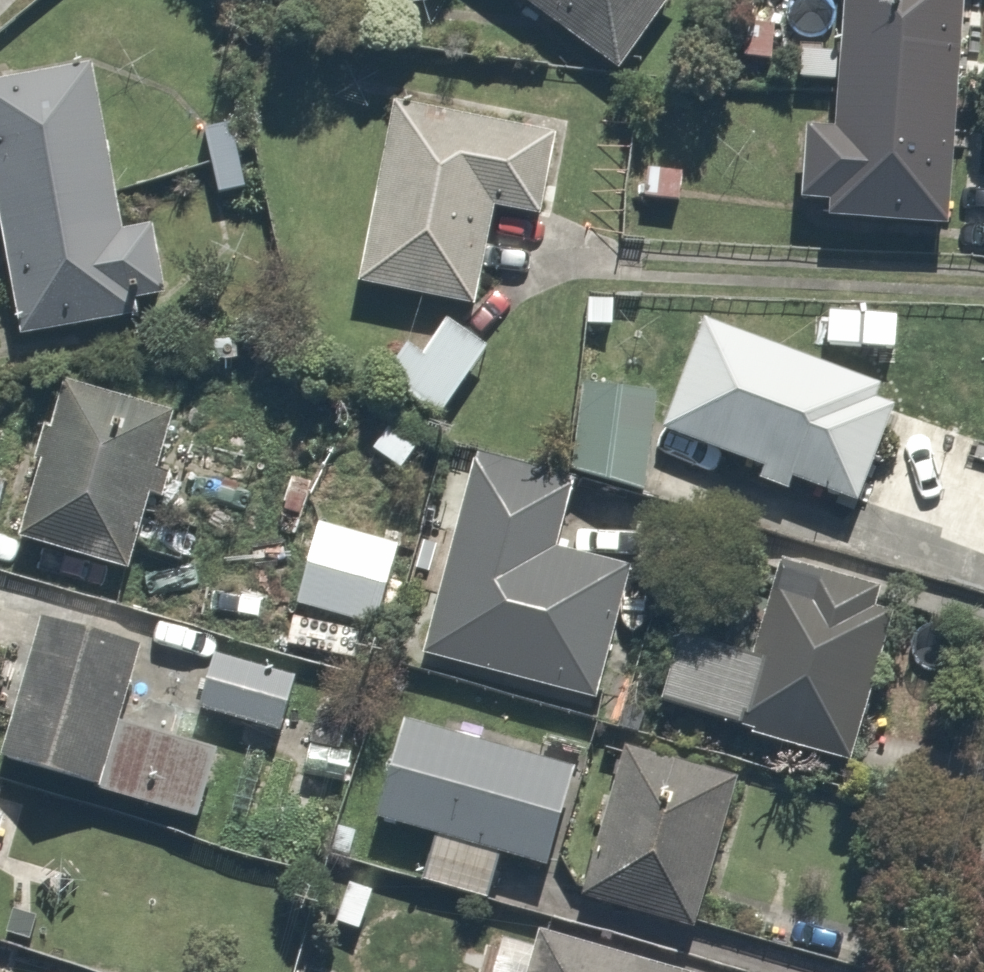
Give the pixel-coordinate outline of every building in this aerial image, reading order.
[(622,67),(672,0),(531,0),(622,67)] [(837,206),(836,223),(955,229),(966,0),(846,0),(841,117),(807,115),(803,204),(837,206)] [(135,293),(171,286),(158,216),(122,223),(93,66),(0,83),(0,202),(25,337),(139,316),(135,293)] [(556,119),(395,92),(362,283),(484,304),(501,206),(540,213),(556,119)] [(246,119),(202,128),(216,194),(260,185),(246,119)] [(706,318),(666,429),(859,498),(899,388),(706,318)] [(440,418),(492,348),(453,319),(425,357),(403,340),(379,373),(440,418)] [(664,386),(586,377),(576,473),(653,481),(664,386)] [(181,411),(67,379),(23,538),(137,569),(181,411)] [(391,415),(369,450),(406,473),(428,438),(391,415)] [(579,478),(478,452),(425,659),(591,701),(626,567),(561,550),(579,478)] [(321,512),(295,606),(380,630),(407,536),(321,512)] [(688,623),(665,706),(852,758),(898,594),(781,561),(758,643),(688,623)] [(141,643),(38,615),(0,756),(0,758),(205,813),(224,741),(122,714),(141,643)] [(213,647),(195,709),(284,735),(302,673),(213,647)] [(377,817),(431,832),(416,885),(495,906),(510,854),(555,866),(582,764),(404,715),(377,817)] [(734,780),(622,751),(585,890),(697,919),(734,780)] [(540,938),(505,928),(493,971),(714,971),(543,927),(540,938)]
